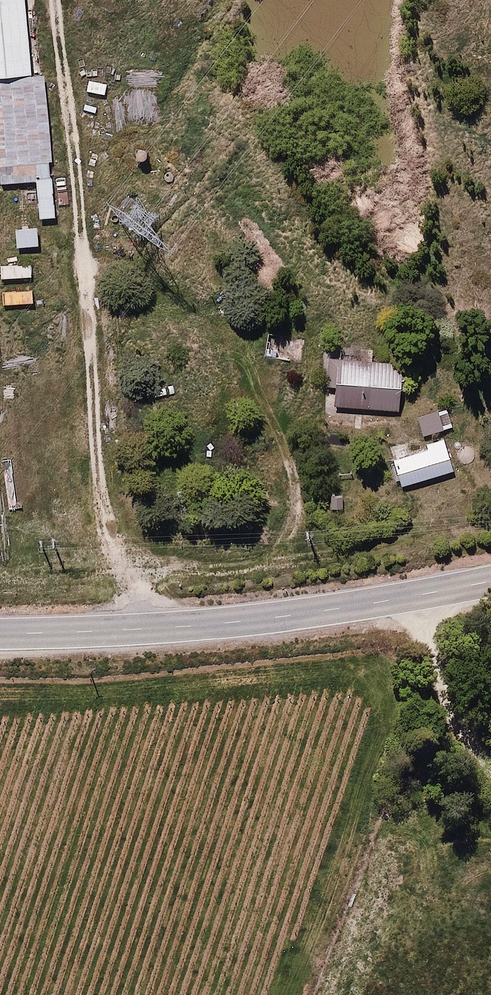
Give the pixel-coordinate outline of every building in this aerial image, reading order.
[(0,179),(1,185),(36,183),(40,220),(56,217),(44,76),(32,75),(26,0),(0,0),(0,179)] [(402,364),(328,358),(326,387),(335,388),(334,407),(398,412),(402,364)] [(445,410),(418,418),(423,436),(452,426),(445,410)] [(444,445),(393,459),(401,487),(453,471),(444,445)]
